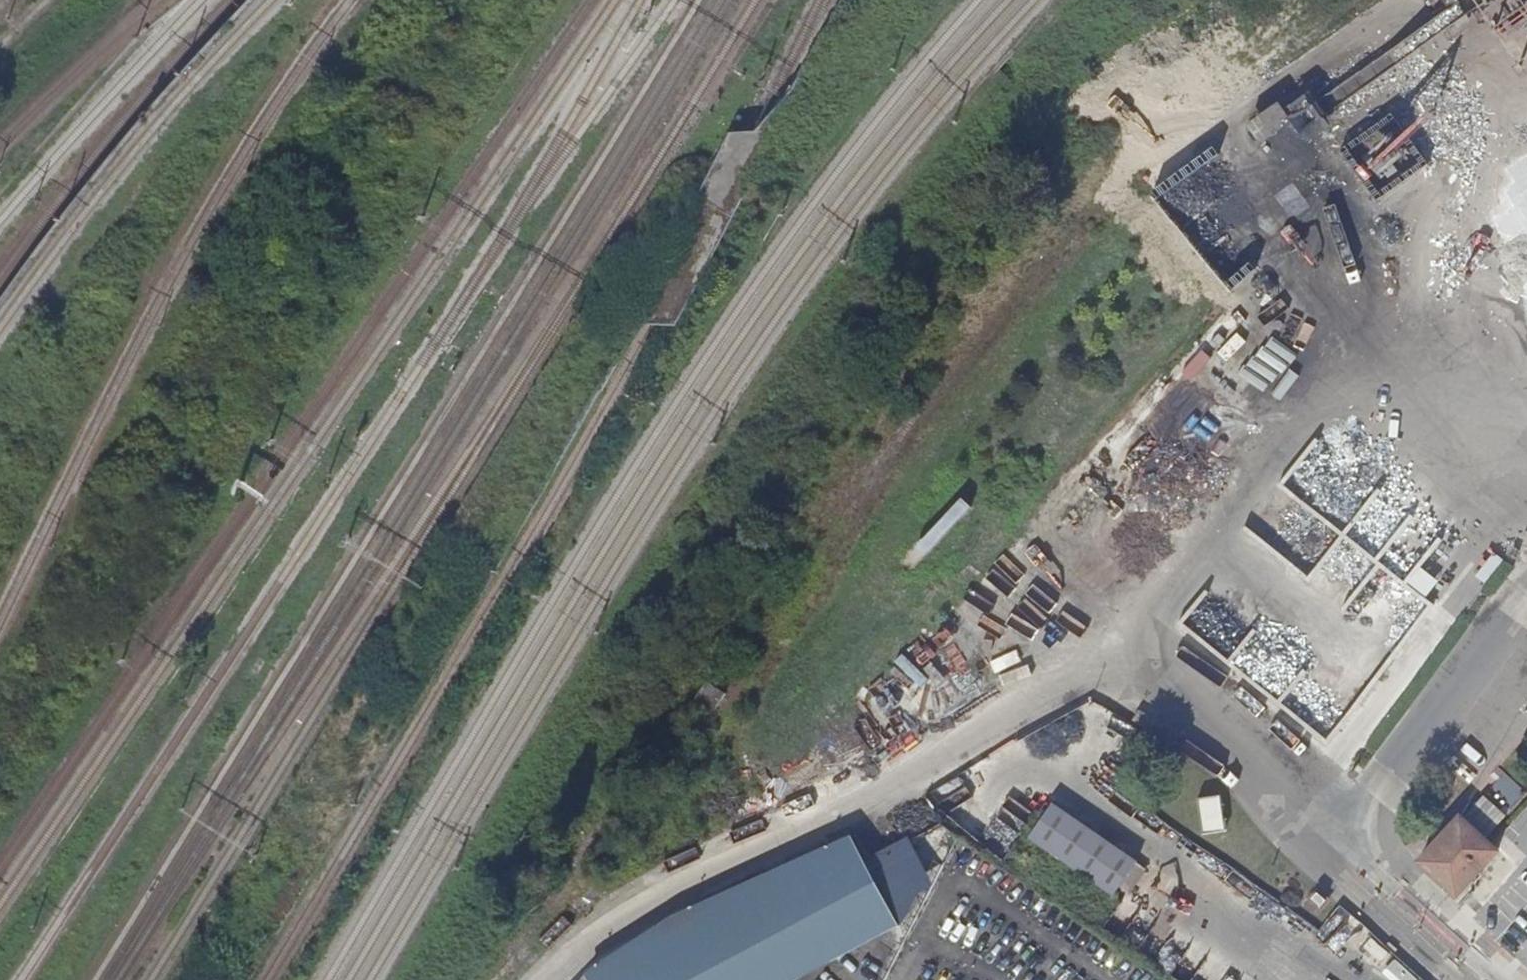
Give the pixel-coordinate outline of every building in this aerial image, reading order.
[(1311,103),(1321,116),(1482,0),(1454,0),(1311,103)] [(1524,0),(1492,0),(1503,15),(1524,0)] [(1223,795),(1203,796),(1205,828),(1225,826),(1223,795)] [(1465,818),(1487,838),(1508,816),(1485,795),(1465,818)] [(1137,863),(1051,806),(1031,837),(1115,896),(1137,863)] [(1414,863),(1455,901),(1501,851),(1487,838),(1465,818),(1460,813),(1414,863)] [(894,917),(867,864),(850,834),(668,922),(590,972),(594,979),(780,979),(894,917)] [(945,864),(926,855),(863,979),(885,979),(945,864)]
